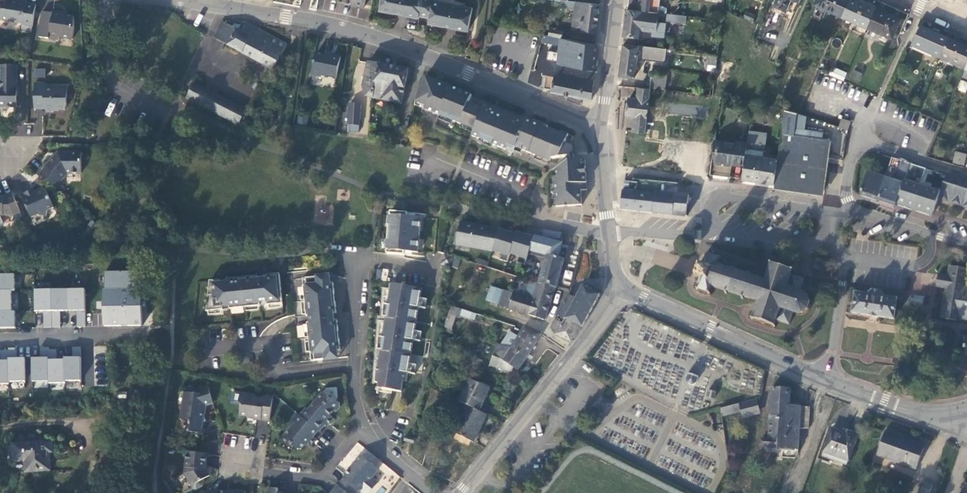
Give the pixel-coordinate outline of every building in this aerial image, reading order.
[(333,10),(334,0),(316,0),(315,10),(333,10)] [(363,14),(366,0),(337,0),(336,4),(352,8),(351,11),(363,14)] [(422,0),(381,0),(378,16),(419,23),(419,20),(429,22),(428,29),(468,36),(472,13),(454,10),(455,9),(450,8),(450,9),(432,6),(433,1),(428,0),(423,0),(422,0)] [(538,3),(560,6),(559,12),(574,14),(571,35),(595,38),(599,11),(568,7),(568,0),(539,0),(538,3)] [(637,15),(641,16),(658,18),(660,0),(639,0),(637,15)] [(775,3),(787,9),(791,0),(776,0),(775,3)] [(815,1),(843,14),(849,0),(815,0),(815,1)] [(843,14),(868,25),(876,5),(864,0),(849,0),(843,14)] [(2,4),(0,16),(0,25),(22,29),(21,37),(32,39),(37,10),(27,9),(27,6),(12,3),(11,6),(2,4)] [(868,25),(893,36),(901,17),(876,5),(868,25)] [(745,12),(743,19),(753,22),(755,15),(745,12)] [(53,18),(43,17),(39,42),(60,46),(61,43),(73,45),(75,33),(74,22),(64,20),(65,18),(54,16),(53,18)] [(626,16),(623,42),(638,44),(639,36),(655,38),(658,18),(641,16),(641,18),(626,16)] [(686,22),(667,20),(666,27),(685,29),(686,22)] [(287,50),(238,24),(233,32),(222,26),(214,43),(273,77),(287,50)] [(920,25),(911,45),(938,57),(947,37),(920,25)] [(563,36),(550,34),(549,41),(553,42),(560,43),(562,44),(563,36)] [(938,57),(964,69),(966,62),(966,46),(947,37),(938,57)] [(549,41),(544,40),(542,47),(552,49),(553,42),(549,41)] [(593,75),(596,50),(562,44),(560,43),(557,68),(593,75)] [(623,51),(619,81),(634,83),(638,56),(640,57),(639,65),(664,68),(665,54),(637,51),(637,52),(623,51)] [(717,55),(707,54),(705,70),(715,71),(716,60),(717,55)] [(330,62),(315,59),(311,82),(323,84),(326,82),(337,84),(340,61),(331,59),(330,62)] [(557,68),(545,65),(543,79),(545,80),(543,93),(551,95),(551,97),(590,106),(593,75),(557,68)] [(35,78),(46,77),(45,68),(34,69),(35,78)] [(408,75),(367,68),(362,94),(365,102),(401,109),(403,101),(408,75)] [(0,70),(0,113),(17,113),(17,101),(17,100),(16,100),(16,97),(18,97),(18,93),(15,93),(15,85),(13,85),(13,70),(0,70)] [(667,75),(651,73),(650,88),(651,88),(666,89),(667,75)] [(846,79),(832,73),(829,80),(843,86),(846,79)] [(965,93),(966,88),(966,82),(961,79),(957,89),(965,93)] [(471,100),(424,81),(415,102),(414,111),(474,135),(472,142),(514,158),(516,153),(549,167),(550,164),(573,162),(572,152),(569,151),(573,142),(568,140),(567,142),(547,134),(548,132),(534,126),(533,129),(526,126),(524,131),(517,128),(518,126),(505,120),(504,122),(491,117),(492,115),(484,112),(483,114),(468,108),(471,100)] [(637,97),(630,97),(628,114),(635,115),(633,131),(646,132),(651,88),(650,88),(638,86),(637,97)] [(46,88),(35,88),(34,114),(45,114),(47,117),(54,117),(56,115),(66,115),(68,108),(68,92),(46,92),(46,88)] [(194,88),(185,104),(238,132),(246,117),(194,88)] [(361,111),(349,110),(347,138),(359,138),(361,111)] [(784,115),(774,188),(823,196),(831,146),(822,145),(823,137),(804,135),(806,122),(784,115)] [(850,126),(841,124),(838,133),(847,136),(850,126)] [(746,150),(714,146),(713,152),(711,166),(735,169),(743,170),(746,150)] [(966,155),(957,153),(955,163),(964,165),(966,155)] [(746,154),(742,184),(773,189),(776,164),(763,162),(764,156),(746,154)] [(61,161),(54,162),(40,179),(59,196),(63,191),(60,189),(68,179),(81,179),(81,157),(61,157),(61,161)] [(910,165),(893,159),(886,178),(879,201),(897,206),(898,202),(910,165)] [(587,191),(586,161),(571,162),(556,173),(558,207),(582,206),(581,191),(587,191)] [(924,173),(925,170),(910,165),(898,202),(934,213),(938,199),(940,193),(929,189),(931,185),(924,183),(927,174),(924,173)] [(735,169),(711,166),(709,179),(734,183),(735,169)] [(867,172),(860,195),(879,201),(886,178),(867,172)] [(958,180),(946,176),(940,193),(938,199),(950,203),(958,180)] [(622,178),(619,210),(693,217),(695,197),(653,193),(655,181),(622,178)] [(966,190),(966,183),(958,180),(950,203),(961,207),(966,190)] [(33,195),(22,200),(32,223),(38,220),(47,221),(48,215),(54,213),(47,195),(41,197),(40,194),(34,197),(33,195)] [(12,221),(21,219),(13,200),(5,202),(0,202),(0,221),(12,221)] [(387,259),(417,262),(421,220),(391,217),(390,232),(388,232),(387,244),(388,244),(387,259)] [(500,230),(461,223),(457,245),(482,250),(482,248),(494,251),(500,230)] [(527,236),(518,233),(518,234),(509,231),(509,233),(500,230),(494,251),(502,254),(500,260),(509,263),(512,254),(520,257),(518,263),(526,266),(530,252),(535,237),(527,234),(527,236)] [(557,289),(565,259),(560,258),(564,241),(535,236),(535,237),(530,252),(547,255),(539,284),(556,290),(557,289)] [(713,269),(709,280),(702,278),(698,290),(710,294),(713,287),(758,302),(753,320),(777,328),(779,322),(792,326),(796,314),(805,314),(811,309),(812,302),(810,296),(803,291),(806,280),(794,276),(796,269),(772,262),(767,278),(723,264),(725,257),(709,252),(705,266),(713,269)] [(452,263),(443,260),(439,270),(449,273),(452,263)] [(705,266),(701,265),(698,276),(702,278),(709,280),(713,269),(705,266)] [(107,290),(143,289),(142,271),(106,272),(107,290)] [(949,271),(948,281),(937,279),(935,292),(945,294),(940,325),(966,329),(966,291),(966,283),(966,274),(949,271)] [(15,291),(14,275),(0,275),(0,291),(11,291),(15,291)] [(280,279),(210,286),(207,317),(223,315),(223,311),(230,311),(230,314),(261,311),(261,308),(268,307),(268,311),(283,309),(280,279)] [(499,306),(546,320),(556,290),(539,284),(530,281),(525,297),(504,291),(499,306)] [(308,328),(311,366),(329,365),(329,357),(341,356),(335,288),(321,289),(320,282),(303,283),(307,322),(311,321),(311,328),(308,328)] [(501,285),(493,283),(487,301),(499,304),(503,291),(499,290),(501,285)] [(566,319),(582,326),(583,327),(600,294),(584,286),(584,287),(581,285),(574,298),(569,295),(558,315),(566,319)] [(103,290),(104,326),(144,325),(143,289),(107,290),(103,290)] [(52,290),(35,290),(35,312),(53,312),(52,290)] [(52,290),(53,312),(69,312),(69,290),(52,290)] [(85,290),(69,290),(69,312),(86,312),(85,290)] [(420,294),(392,290),(389,311),(384,310),(382,322),(386,323),(383,343),(379,342),(377,356),(380,356),(377,376),(376,376),(374,389),(379,390),(378,394),(400,398),(402,387),(406,388),(420,294)] [(11,291),(0,291),(0,312),(12,311),(11,291)] [(854,298),(852,318),(894,325),(897,303),(884,302),(882,297),(872,296),(868,300),(854,298)] [(0,312),(0,329),(15,329),(15,311),(12,311),(0,312)] [(450,312),(443,333),(451,335),(458,315),(450,312)] [(471,318),(462,315),(460,321),(469,324),(471,318)] [(571,342),(582,326),(566,319),(564,324),(556,320),(552,329),(559,332),(557,335),(571,342)] [(527,358),(542,335),(525,328),(520,337),(514,334),(506,347),(512,349),(527,358)] [(527,358),(512,349),(506,347),(499,345),(491,365),(508,372),(512,372),(515,368),(519,371),(527,358)] [(65,361),(66,382),(82,382),(81,358),(65,359),(65,361)] [(9,383),(26,383),(25,359),(8,359),(9,362),(9,383)] [(49,359),(33,359),(33,383),(49,382),(49,361),(49,359)] [(49,361),(49,382),(49,385),(66,385),(66,382),(65,361),(49,361)] [(9,386),(9,383),(9,362),(0,362),(0,386),(9,386)] [(454,376),(451,392),(461,393),(463,377),(454,376)] [(479,416),(489,395),(468,385),(458,407),(466,410),(479,416)] [(195,396),(195,399),(185,397),(181,424),(189,426),(189,430),(191,430),(190,437),(201,439),(203,428),(206,427),(203,417),(200,416),(202,412),(213,409),(208,392),(195,396)] [(337,417),(341,413),(340,409),(337,407),(339,405),(338,394),(327,394),(309,415),(307,413),(301,421),(319,436),(320,438),(326,431),(327,432),(334,424),(331,421),(333,418),(337,417)] [(790,394),(771,394),(769,443),(760,443),(759,452),(768,452),(767,454),(782,455),(782,463),(794,464),(797,459),(799,434),(808,435),(809,414),(801,413),(801,410),(789,409),(790,394)] [(240,421),(251,423),(251,424),(261,424),(260,426),(269,427),(273,403),(264,402),(264,405),(254,403),(255,401),(240,399),(238,407),(241,410),(240,421)] [(602,403),(595,412),(603,419),(611,410),(602,403)] [(754,406),(720,415),(722,422),(740,417),(742,424),(758,419),(754,406)] [(473,448),(487,420),(479,416),(466,410),(452,439),(473,448)] [(314,442),(319,436),(301,421),(297,418),(292,424),(296,428),(283,442),(298,455),(303,455),(308,448),(312,451),(317,444),(314,442)] [(142,420),(139,433),(147,434),(149,421),(142,420)] [(846,439),(831,434),(821,463),(846,472),(857,440),(847,437),(846,439)] [(914,447),(884,436),(876,459),(895,467),(894,469),(902,472),(903,469),(915,473),(923,453),(913,450),(914,447)] [(358,443),(339,464),(345,469),(364,448),(358,443)] [(51,448),(12,450),(13,468),(24,467),(25,478),(50,476),(49,459),(52,459),(51,448)] [(131,459),(121,457),(120,463),(119,470),(128,472),(130,465),(131,459)] [(184,479),(192,492),(200,492),(202,492),(203,490),(202,486),(209,482),(210,472),(206,472),(207,459),(187,457),(184,479)] [(338,490),(339,491),(341,492),(375,492),(379,489),(372,483),(378,475),(361,461),(344,480),(344,483),(338,490)] [(113,480),(111,491),(121,492),(129,492),(131,483),(113,480)]
